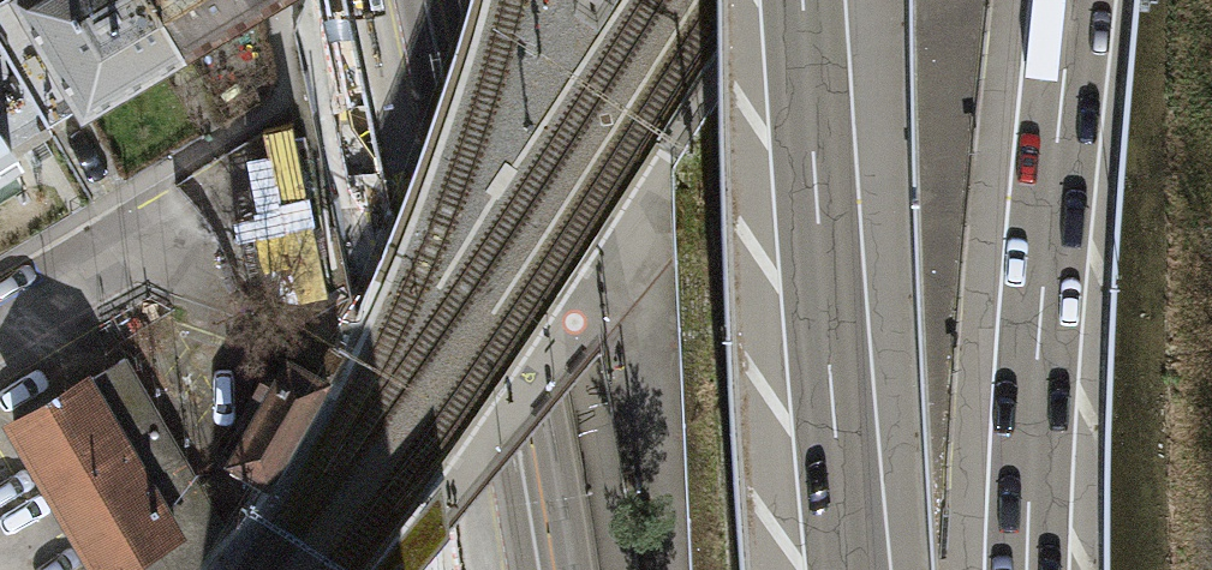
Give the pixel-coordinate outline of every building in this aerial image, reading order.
[(157,0),(0,0),(0,43),(48,125),(184,45),(157,0)] [(261,0),(157,0),(184,45),(261,0)] [(48,125),(0,43),(0,153),(48,125)] [(268,481),(343,351),(305,329),(229,459),(268,481)] [(99,569),(197,569),(227,529),(126,357),(13,423),(99,569)]
